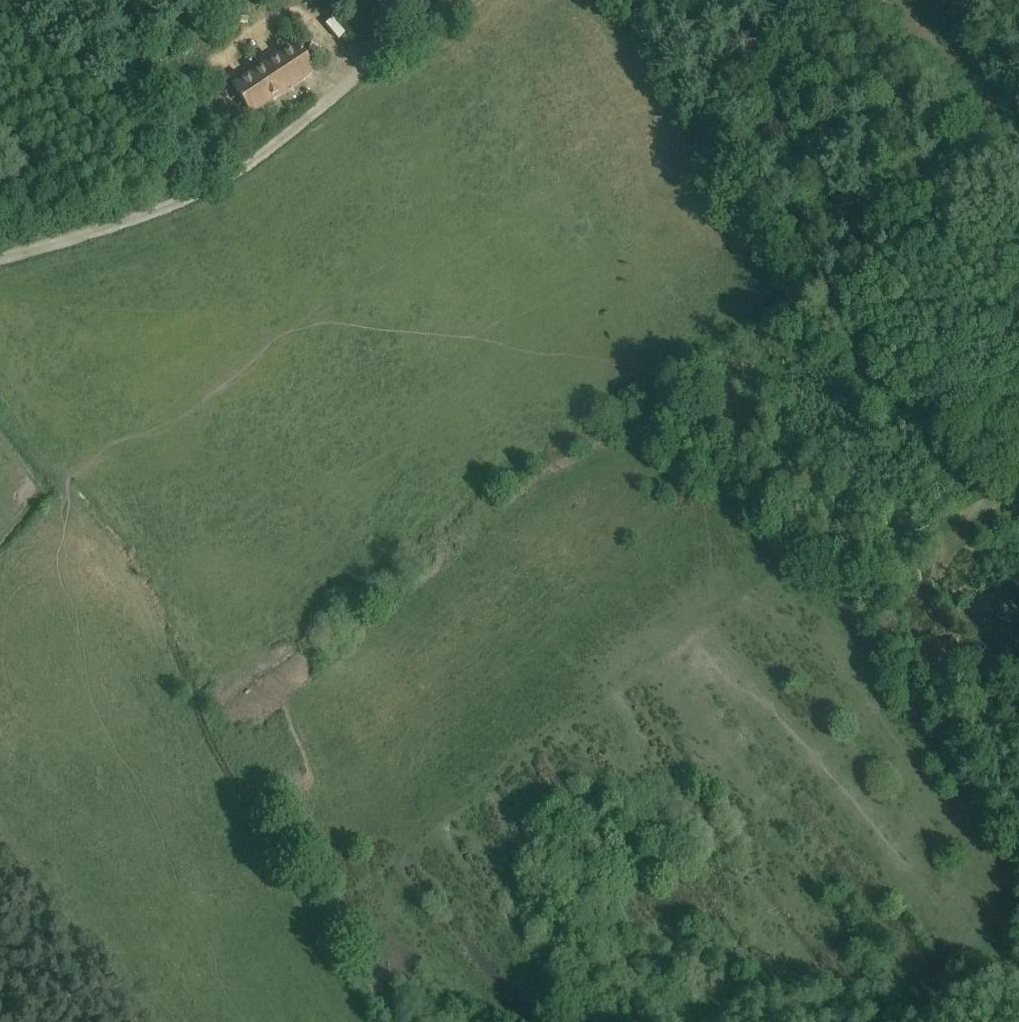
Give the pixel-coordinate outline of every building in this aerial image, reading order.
[(249,114),(314,71),(297,45),(232,88),(249,114)] [(772,80),(759,90),(767,100),(779,89),(772,80)] [(232,88),(222,96),(238,121),(249,114),(232,88)]
